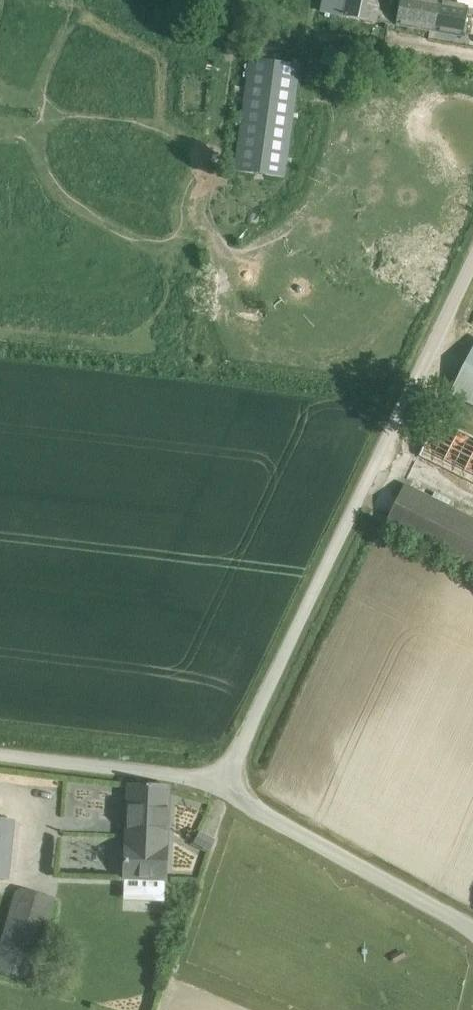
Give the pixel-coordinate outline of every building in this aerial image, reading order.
[(322,12),(393,25),(395,15),(390,13),(392,0),(324,0),(322,12)] [(430,30),(435,0),(401,0),(397,25),(430,30)] [(430,30),(464,36),(469,7),(451,3),(451,0),(435,0),(430,30)] [(235,171),(284,178),(300,64),(251,57),(235,171)] [(450,392),(472,403),(472,347),(450,392)] [(446,422),(447,421),(442,418),(441,420),(437,418),(419,455),(437,464),(472,482),(472,435),(446,422)] [(448,504),(450,499),(434,490),(430,497),(405,484),(385,524),(472,569),(472,516),(448,504)] [(169,787),(130,786),(124,877),(166,879),(168,847),(167,847),(169,787)] [(0,815),(0,873),(14,874),(20,817),(0,815)] [(215,841),(203,834),(200,833),(195,842),(210,850),(215,841)] [(0,945),(0,970),(31,979),(37,963),(56,898),(22,888),(15,891),(0,945)]
